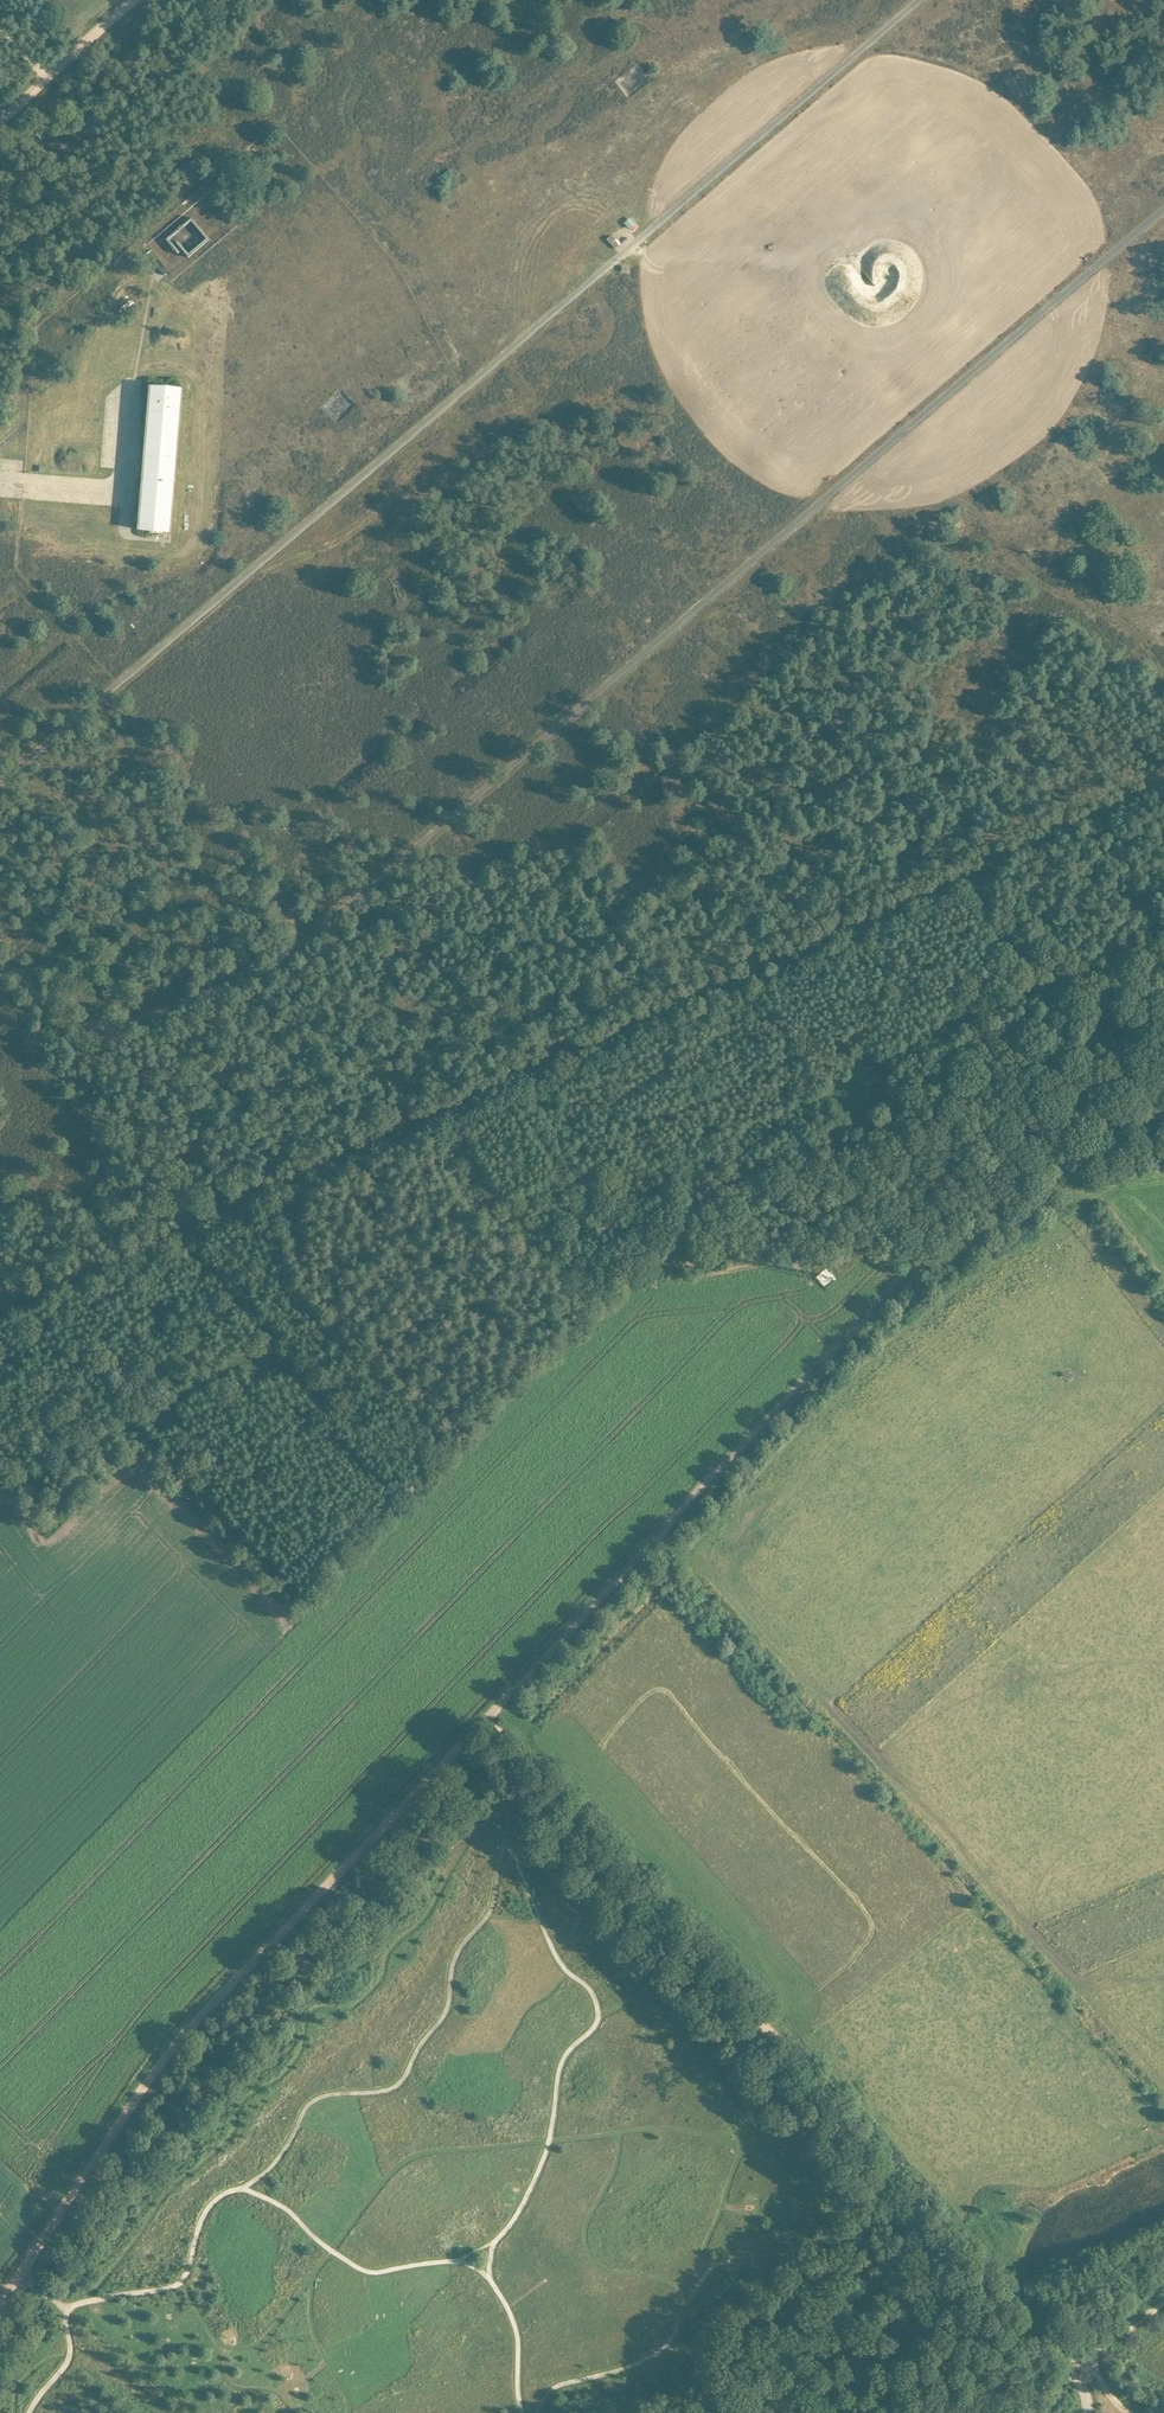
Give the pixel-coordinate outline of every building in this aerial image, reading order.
[(619,245),(610,236),(606,239),(615,249),(619,245)] [(181,389),(150,386),(144,462),(148,463),(147,478),(143,478),(138,529),(169,532),(181,389)]
